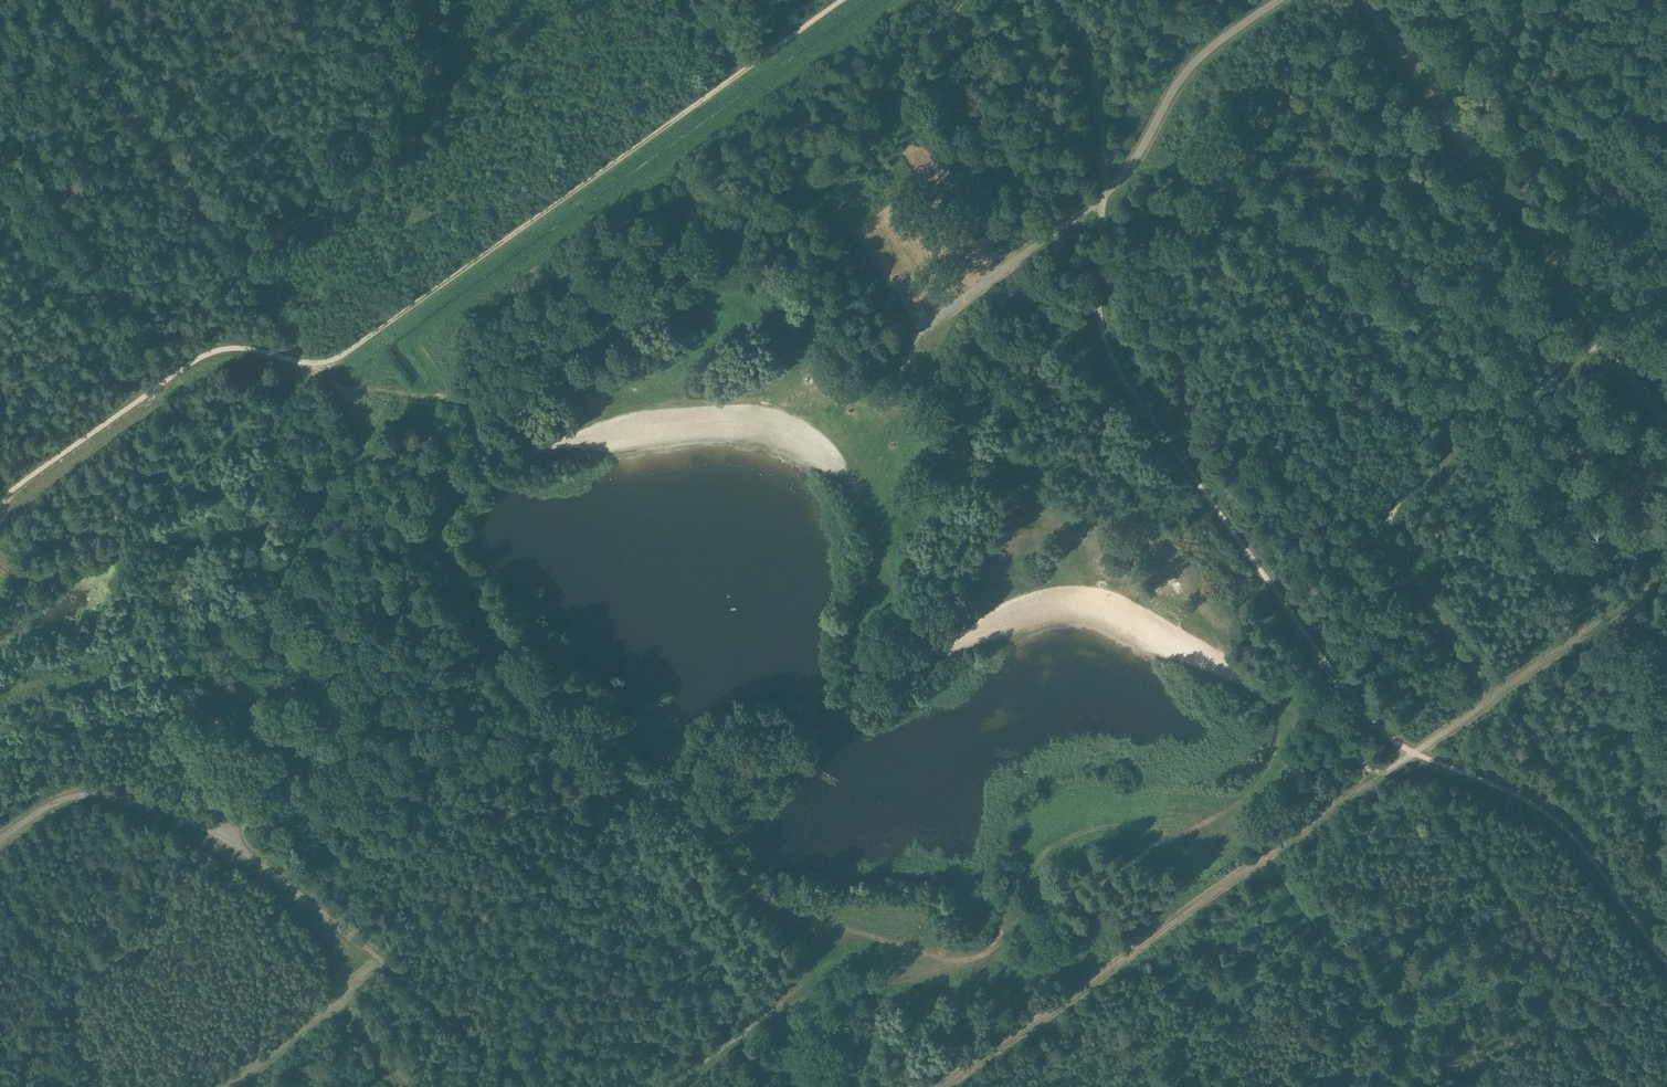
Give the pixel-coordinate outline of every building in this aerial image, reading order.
[(953,324),(947,328),(952,339),(959,335),(953,324)]
